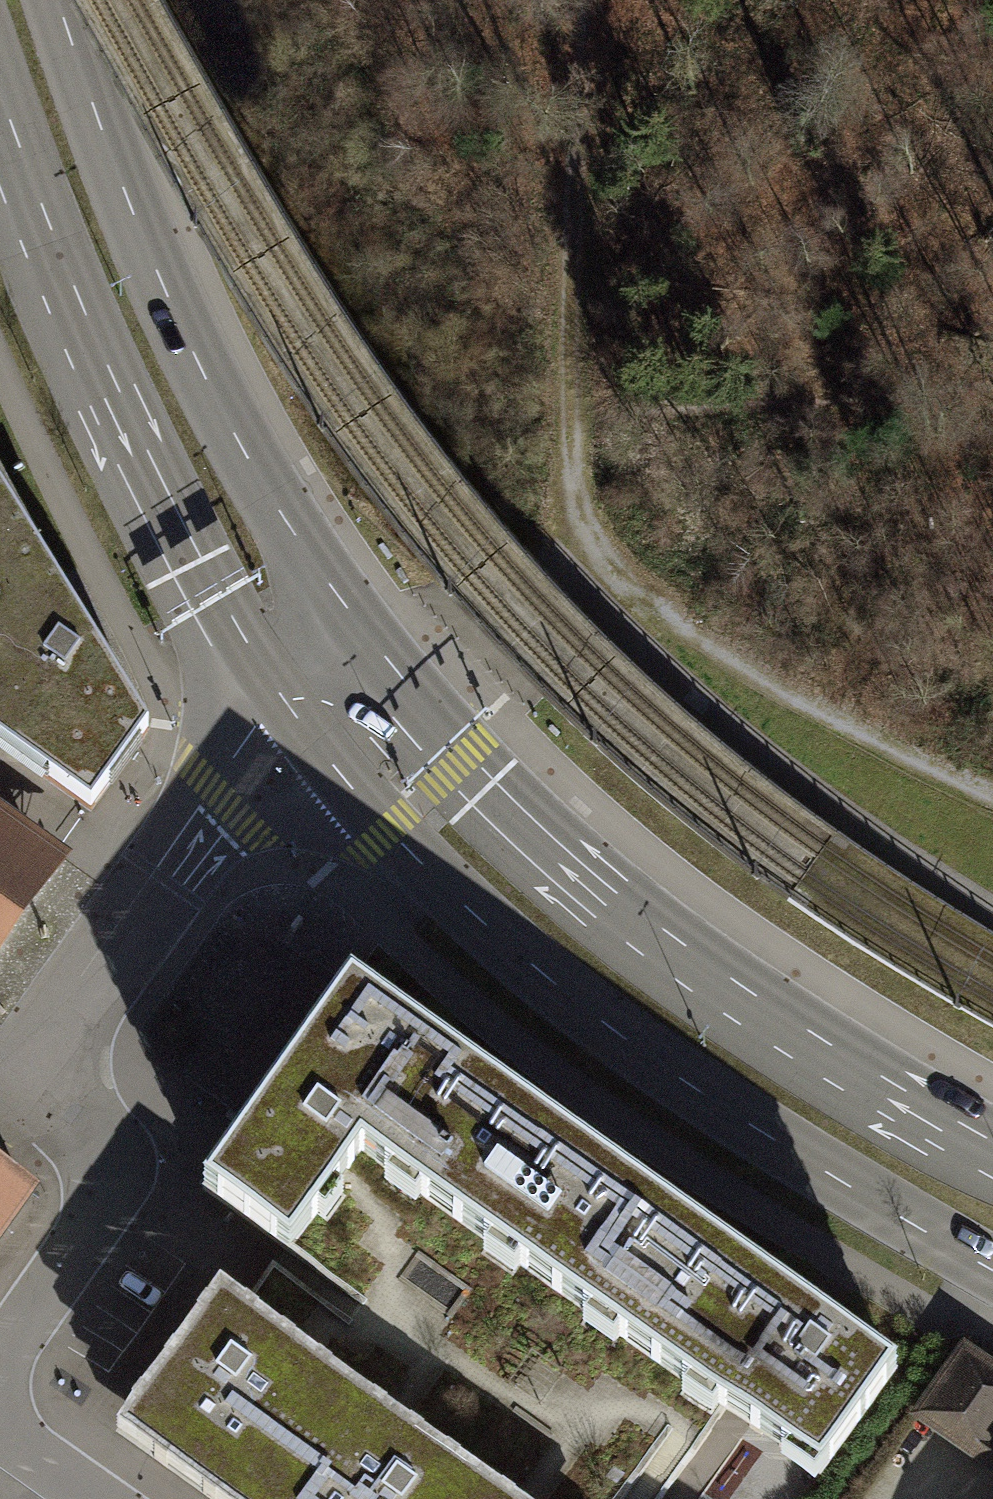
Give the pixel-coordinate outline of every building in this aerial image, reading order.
[(83,794),(137,722),(64,601),(0,478),(0,737),(83,794)] [(74,866),(0,817),(0,978),(74,866)] [(727,1412),(820,1478),(897,1371),(350,981),(201,1189),(230,1210),(289,1252),(335,1188),(361,1152),(727,1412)] [(36,1188),(0,1162),(0,1237),(36,1188)] [(405,1417),(310,1349),(219,1284),(115,1430),(136,1445),(213,1498),(521,1498),(405,1417)] [(965,1350),(918,1416),(983,1463),(992,1448),(992,1370),(965,1350)] [(983,1463),(992,1470),(992,1448),(983,1463)]
